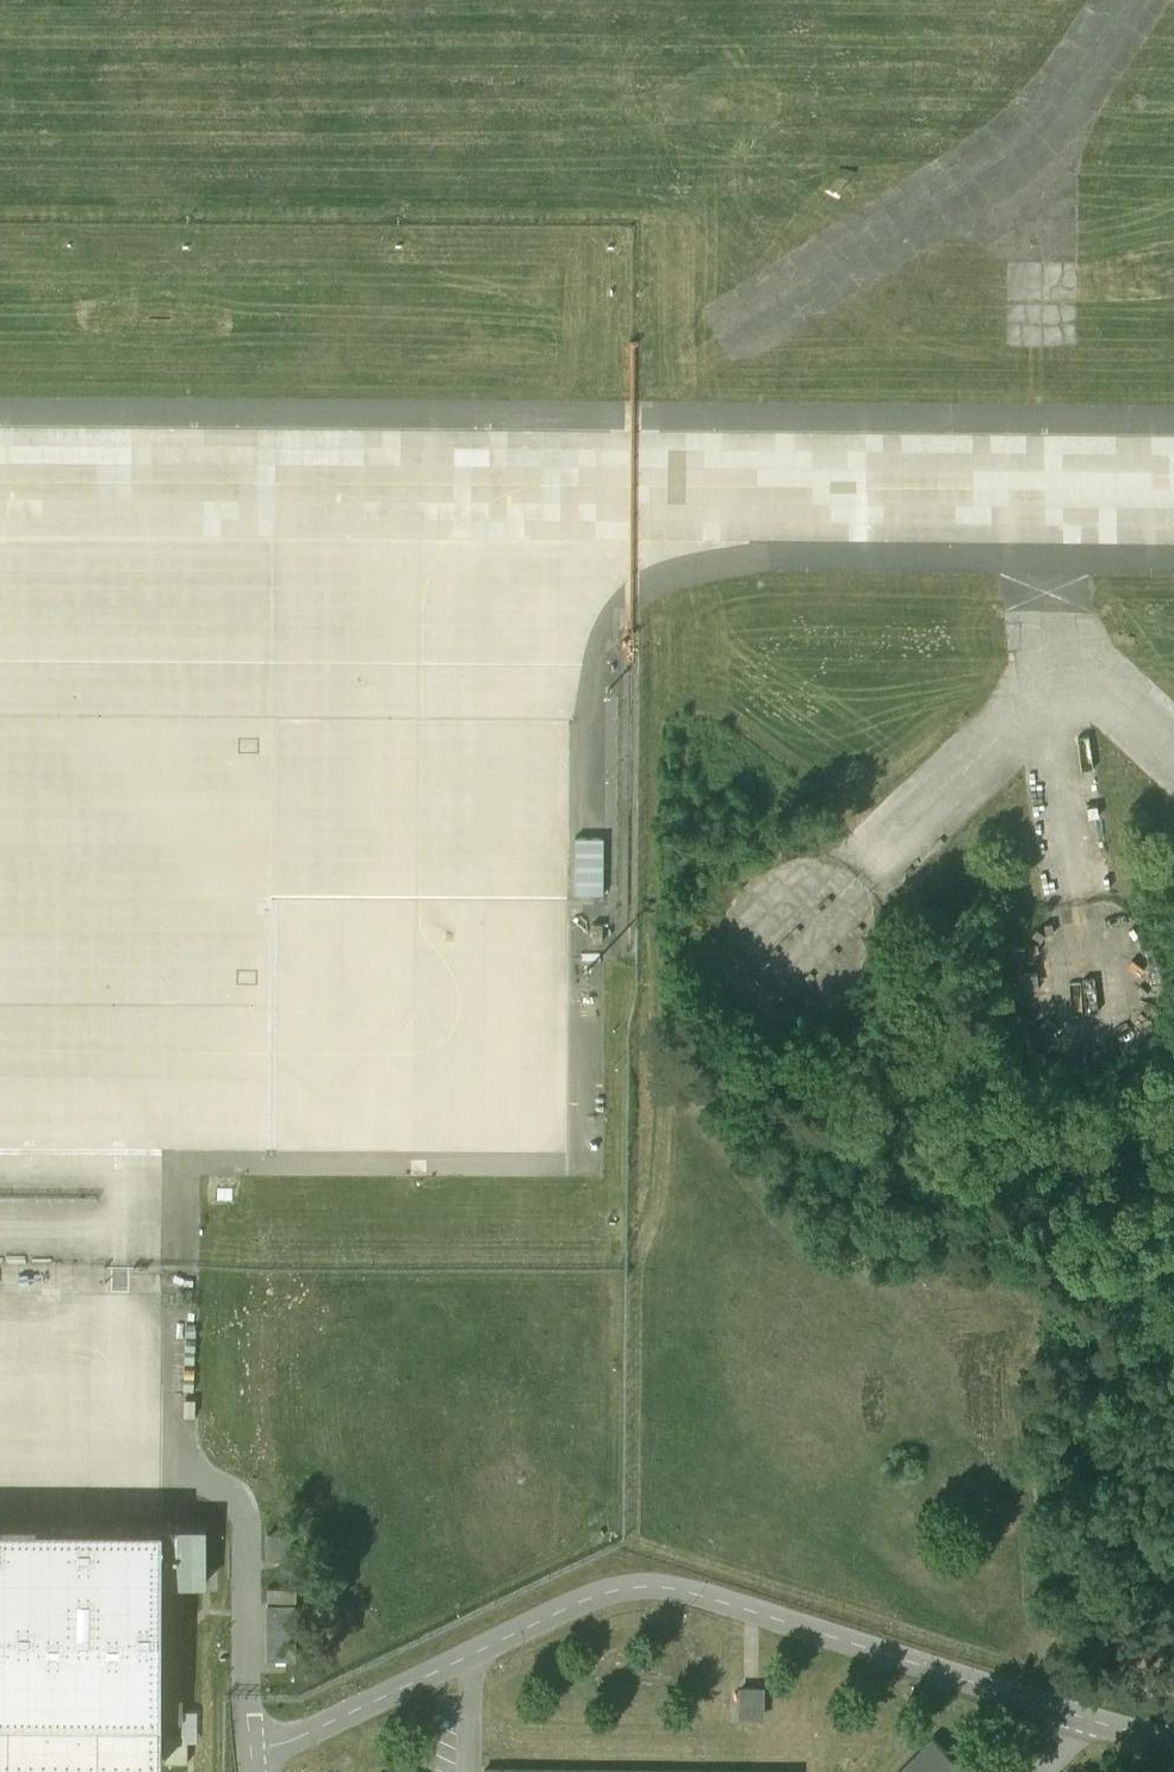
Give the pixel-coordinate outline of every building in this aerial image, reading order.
[(583,892),(610,892),(611,835),(584,835),(583,892)] [(0,1523),(0,1764),(159,1765),(159,1723),(159,1583),(160,1523),(0,1523)] [(206,1523),(160,1523),(159,1583),(182,1583),(205,1583),(206,1523)] [(182,1583),(159,1583),(159,1723),(182,1723),(182,1583)] [(266,1604),(265,1658),(288,1658),(289,1604),(266,1604)] [(762,1686),(738,1686),(738,1717),(763,1717),(762,1686)] [(186,1737),(164,1737),(164,1765),(186,1765),(186,1737)] [(898,1771),(968,1771),(932,1737),(898,1771)]
